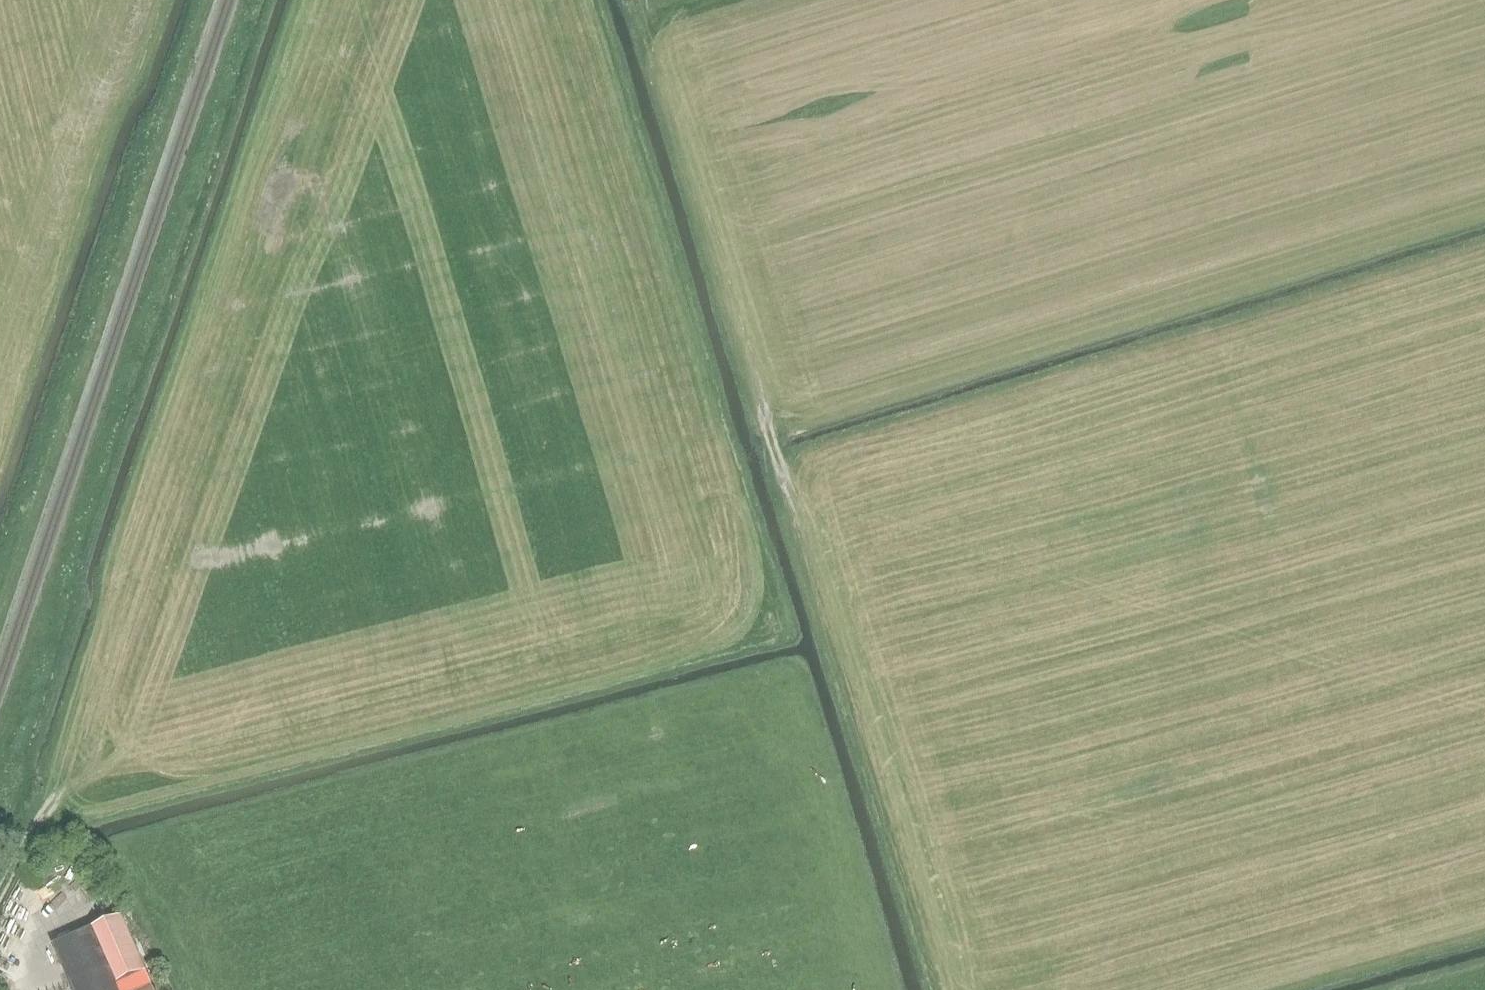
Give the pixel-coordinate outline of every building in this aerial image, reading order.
[(150,985),(149,985),(119,915),(52,945),(72,989),(152,989),(150,985)]
